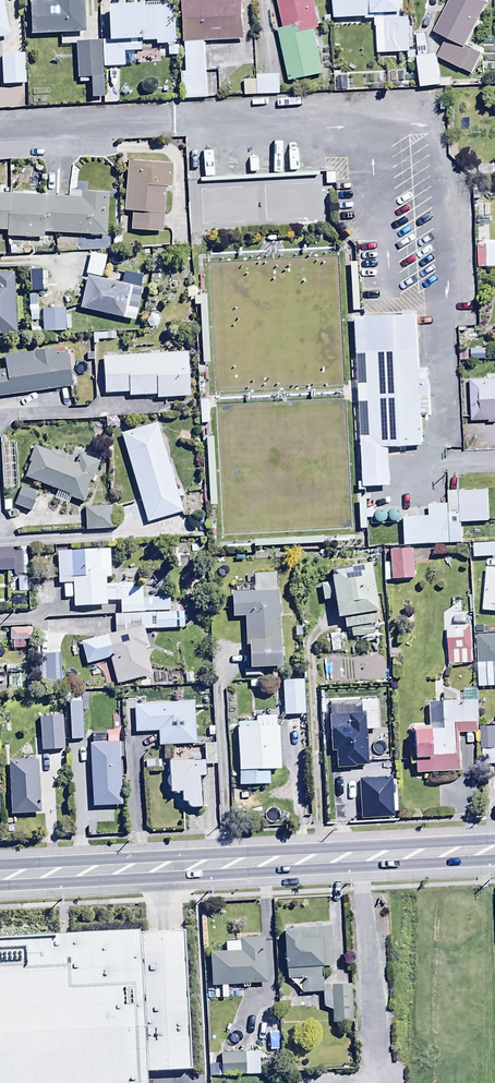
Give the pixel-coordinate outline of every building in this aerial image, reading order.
[(9,25),(4,0),(0,0),(0,27),(9,25)] [(85,23),(84,0),(29,0),(30,25),(85,23)] [(180,30),(242,30),(242,0),(181,0),(180,30)] [(313,0),(277,0),(284,29),(277,31),(289,82),(322,75),(312,29),(319,28),(313,0)] [(445,39),(437,55),(417,57),(421,89),(441,87),(438,60),(467,73),(477,52),(465,46),(486,4),(486,0),(449,0),(433,33),(445,39)] [(408,7),(375,9),(378,42),(410,40),(408,7)] [(103,88),(100,32),(75,33),(77,68),(89,67),(90,89),(103,88)] [(207,89),(204,33),(183,33),(184,62),(179,62),(181,90),(207,89)] [(103,37),(103,57),(123,56),(122,36),(103,37)] [(24,44),(1,44),(1,75),(25,75),(24,44)] [(257,81),(258,96),(279,96),(278,75),(257,75),(257,81)] [(258,96),(257,81),(245,81),(245,96),(258,96)] [(173,166),(127,162),(124,211),(132,212),(131,230),(161,232),(165,188),(171,188),(173,166)] [(0,194),(0,231),(7,231),(7,236),(44,239),(44,232),(105,237),(108,193),(81,191),(81,199),(0,194)] [(122,250),(122,234),(113,234),(113,250),(122,250)] [(107,247),(91,242),(85,264),(102,268),(107,247)] [(359,263),(350,263),(351,312),(360,311),(359,263)] [(14,273),(0,274),(0,335),(16,334),(14,273)] [(86,277),(79,309),(135,322),(143,289),(137,287),(139,281),(124,277),(122,285),(86,277)] [(209,363),(206,296),(193,298),(194,307),(199,306),(202,363),(209,363)] [(62,298),(41,299),(42,322),(63,322),(62,298)] [(357,315),(361,448),(362,490),(391,489),(390,447),(429,446),(425,313),(357,315)] [(189,390),(187,342),(101,346),(103,386),(128,385),(128,388),(156,387),(157,391),(189,390)] [(71,388),(66,356),(55,357),(54,350),(5,358),(7,370),(0,371),(0,398),(71,388)] [(490,354),(472,353),(471,360),(489,361),(490,354)] [(470,371),(472,412),(494,411),(494,370),(470,371)] [(209,401),(200,401),(200,426),(209,426),(209,401)] [(155,415),(120,425),(146,515),(180,504),(155,415)] [(37,484),(20,476),(11,496),(28,503),(37,484)] [(111,521),(110,498),(83,499),(83,522),(111,521)] [(474,549),(494,547),(494,533),(473,535),(474,549)] [(411,541),(389,542),(391,572),(413,571),(411,541)] [(0,550),(0,573),(13,573),(13,576),(23,576),(22,550),(0,550)] [(120,602),(120,616),(170,614),(169,599),(143,600),(142,586),(106,587),(105,580),(111,580),(110,550),(57,552),(59,586),(72,585),(73,608),(107,607),(106,603),(120,602)] [(485,558),(482,602),(494,603),(494,558),(485,558)] [(379,623),(370,565),(330,571),(332,583),(321,585),(324,602),(334,601),(337,619),(343,618),(345,628),(379,623)] [(282,668),(276,576),(253,577),(254,592),(231,593),(233,619),(246,618),(247,647),(249,647),(250,670),(282,668)] [(120,616),(115,616),(116,635),(96,640),(101,661),(110,659),(117,686),(150,678),(143,647),(149,646),(145,631),(184,630),(184,613),(170,614),(120,616)] [(472,666),(472,627),(448,627),(448,666),(472,666)] [(476,627),(476,654),(494,654),(494,627),(476,627)] [(33,629),(10,629),(10,642),(33,642),(33,629)] [(339,634),(330,635),(331,653),(341,652),(339,634)] [(304,705),(303,676),(282,676),(283,706),(304,705)] [(479,733),(479,701),(429,702),(430,731),(414,731),(415,774),(461,773),(461,734),(479,733)] [(194,702),(134,705),(136,734),(158,733),(159,747),(197,745),(194,702)] [(53,716),(36,716),(36,741),(53,741),(53,716)] [(257,723),(237,723),(238,787),(270,787),(269,771),(280,770),(280,728),(257,728),(257,723)] [(119,732),(88,734),(90,776),(121,774),(119,732)] [(84,735),(67,736),(68,770),(85,770),(84,735)] [(217,766),(216,744),(203,744),(204,761),(169,762),(170,795),(181,794),(182,804),(187,804),(190,809),(202,809),(201,776),(206,776),(206,767),(217,766)] [(40,751),(7,752),(9,805),(42,804),(40,751)] [(386,763),(355,763),(356,782),(386,781),(386,763)] [(323,987),(322,967),(334,967),(332,927),(286,930),(286,934),(285,934),(287,981),(301,980),(302,995),(323,994),(324,1007),(332,1010),(332,1025),(353,1024),(352,986),(323,987)] [(0,939),(0,1082),(145,1082),(145,1073),(187,1069),(180,928),(0,939)] [(266,984),(264,939),(241,940),(241,942),(225,943),(225,953),(210,954),(212,987),(243,985),(243,989),(251,989),(251,985),(266,984)] [(259,1053),(220,1054),(220,1064),(218,1064),(219,1077),(259,1075),(259,1053)]
